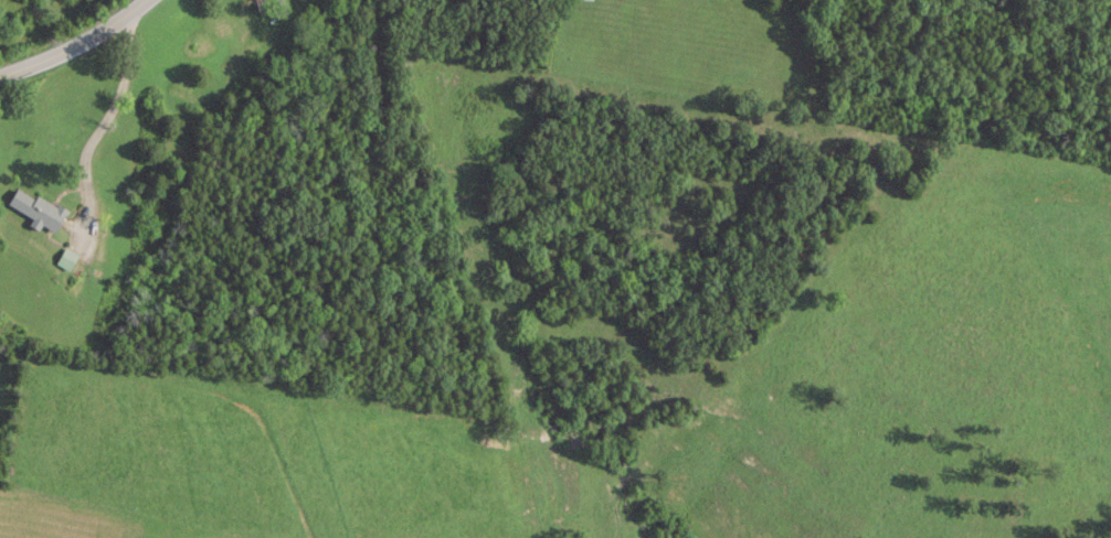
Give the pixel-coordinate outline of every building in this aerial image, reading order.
[(8,203),(34,217),(32,220),(55,232),(67,211),(18,184),(8,203)] [(57,261),(66,269),(77,256),(67,248),(57,261)]
